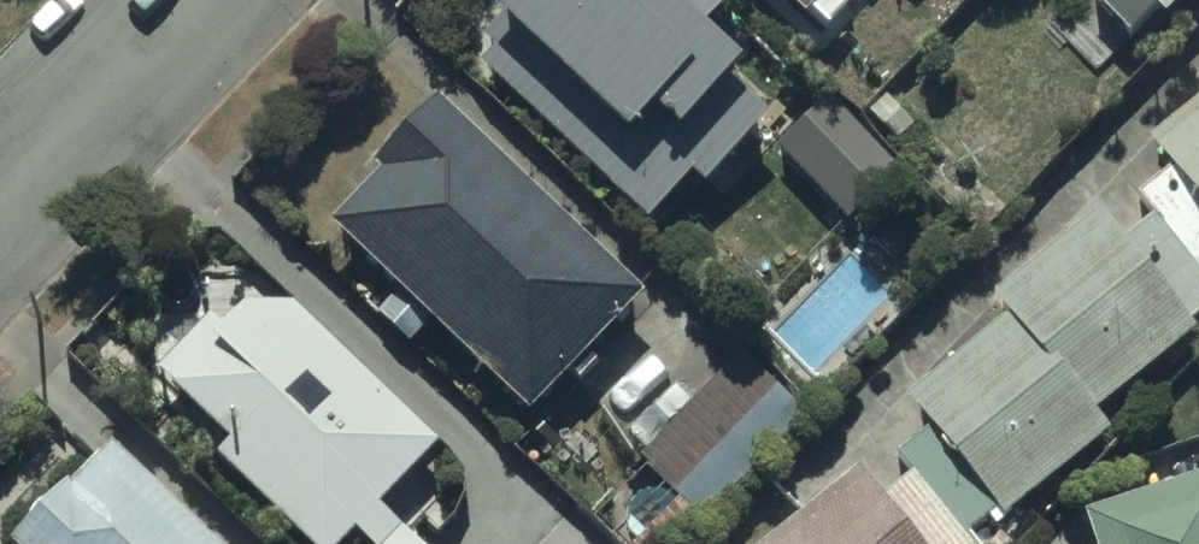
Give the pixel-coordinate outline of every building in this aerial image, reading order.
[(484,74),(651,235),(699,186),(710,196),(768,136),(738,108),(751,96),(698,45),(739,2),(737,0),(531,0),(497,35),(510,47),(484,74)] [(809,28),(836,0),(779,0),(809,28)] [(1100,16),(1137,53),(1193,0),(1117,0),(1100,16)] [(826,100),(772,149),(834,218),(888,169),(826,100)] [(1153,150),(1198,207),(1198,114),(1153,150)] [(377,197),(330,246),(520,435),(632,318),(431,123),(367,188),(377,197)] [(1160,225),(1126,252),(1106,227),(999,311),(1015,330),(909,413),(929,439),(897,464),(961,543),(968,543),(999,520),(1007,531),(1114,447),(1096,424),(1198,344),(1198,342),(1192,333),(1198,328),(1198,274),(1160,225)] [(226,434),(213,449),(313,543),(337,543),(356,524),(377,543),(426,543),(381,501),(441,438),(291,296),(244,299),(223,321),(210,309),(155,366),(226,434)] [(582,532),(592,543),(691,543),(795,431),(736,376),(582,532)] [(0,484),(0,543),(169,543),(49,432),(0,484)] [(1090,530),(1095,543),(1198,543),(1198,493),(1090,530)] [(787,543),(892,543),(853,496),(787,543)]
